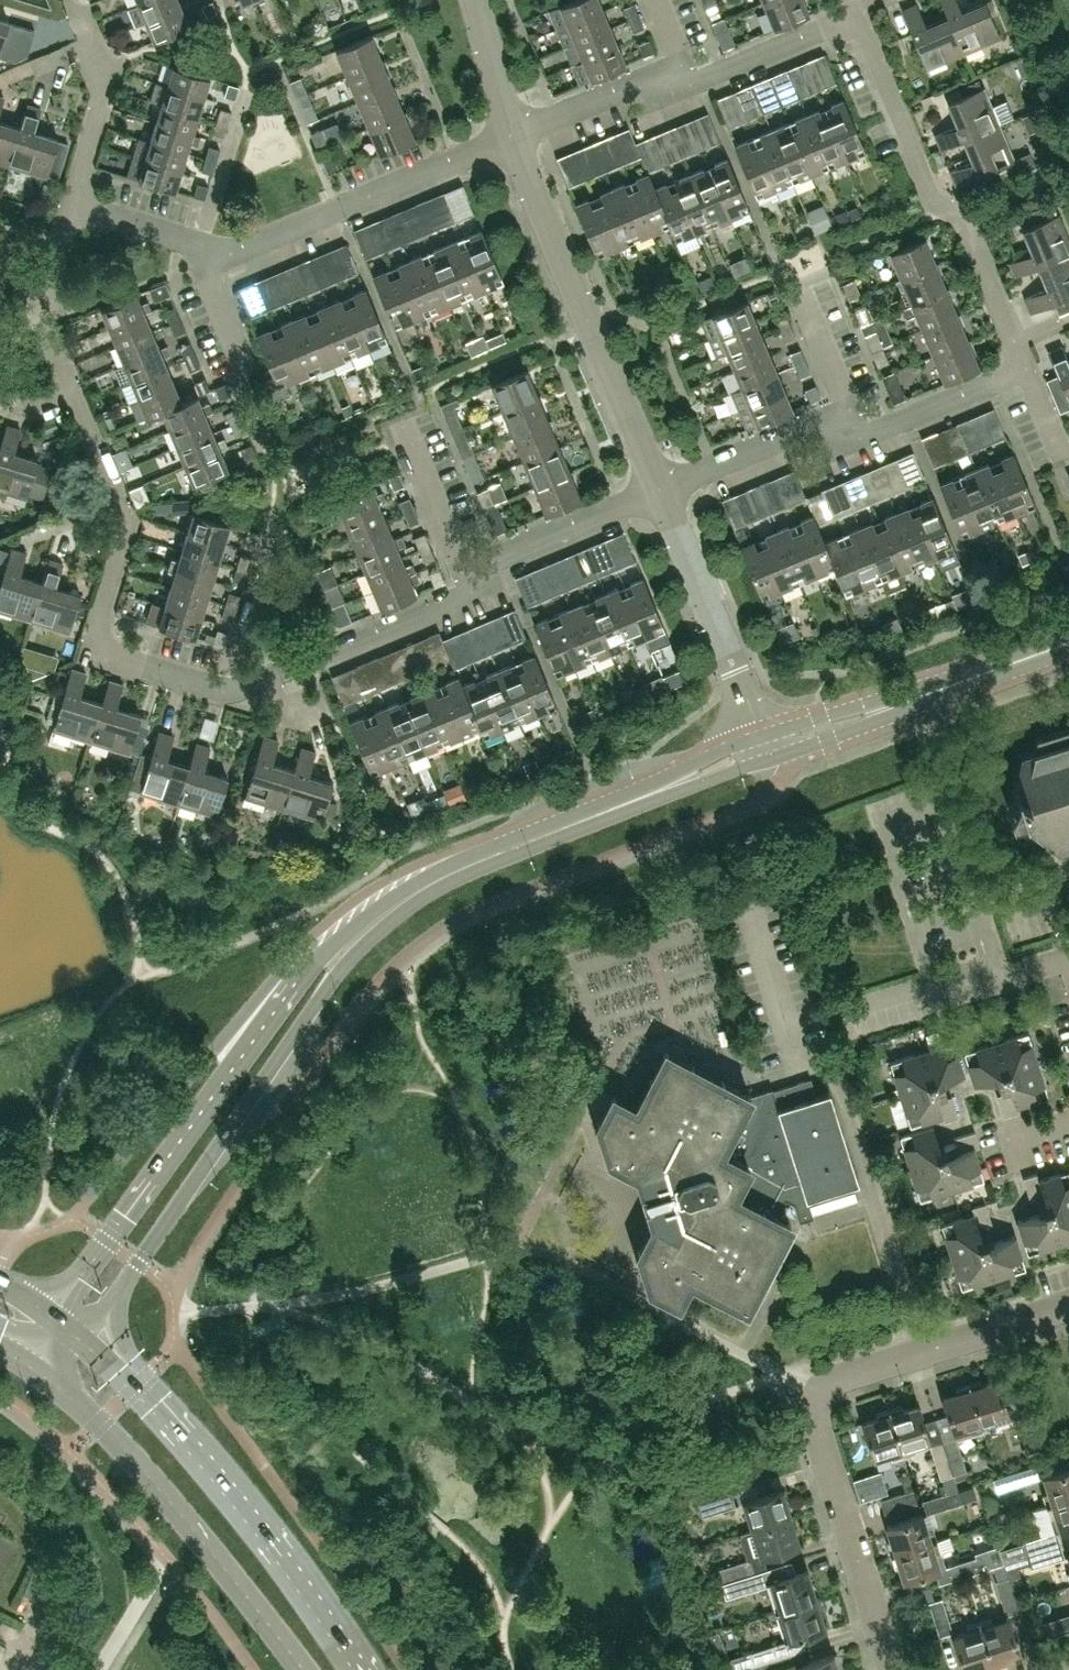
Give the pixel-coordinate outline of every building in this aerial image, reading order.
[(180,7),(178,0),(146,0),(137,4),(128,7),(136,26),(145,22),(180,7)] [(598,0),(570,0),(548,10),(556,28),(566,24),(602,9),(598,0)] [(714,0),(701,0),(707,14),(718,9),(714,0)] [(804,0),(766,0),(762,1),(773,28),(809,13),(804,0)] [(985,0),(961,10),(957,0),(941,0),(948,16),(963,52),(981,45),(1000,37),(985,0)] [(216,13),(211,1),(201,5),(206,17),(216,13)] [(638,16),(632,3),(623,7),(628,20),(638,16)] [(963,52),(948,16),(926,25),(917,4),(903,9),(912,31),(911,31),(926,68),(963,52)] [(188,25),(180,7),(145,22),(153,41),(188,25)] [(602,9),(566,24),(556,28),(563,47),(574,42),(610,27),(602,9)] [(643,28),(638,16),(628,20),(633,32),(643,28)] [(735,44),(724,17),(711,23),(722,50),(735,44)] [(8,22),(0,19),(0,49),(8,22)] [(617,45),(610,27),(574,42),(563,47),(571,65),(582,60),(617,45)] [(381,60),(370,34),(334,49),(346,75),(381,60)] [(652,52),(648,39),(638,43),(643,55),(652,52)] [(617,45),(582,60),(571,65),(578,84),(625,64),(617,45)] [(835,82),(823,53),(812,58),(823,87),(835,82)] [(1025,55),(1014,59),(1021,76),(1032,71),(1025,55)] [(392,86),(381,60),(346,75),(356,101),(392,86)] [(203,97),(209,77),(171,66),(166,85),(203,97)] [(800,97),(795,86),(788,69),(776,74),(788,102),(800,97)] [(306,92),(300,77),(288,82),(295,97),(306,92)] [(776,107),(764,78),(752,83),(764,112),(776,107)] [(812,92),(808,81),(795,86),(800,97),(812,92)] [(198,115),(203,97),(166,85),(156,82),(150,100),(160,103),(160,104),(198,115)] [(764,112),(752,83),(740,88),(752,117),(764,112)] [(234,99),(238,87),(227,84),(223,96),(234,99)] [(403,111),(392,86),(356,101),(367,126),(403,111)] [(962,139),(999,124),(998,122),(1013,116),(1006,100),(991,106),(983,87),(947,102),(956,125),(933,135),(939,149),(957,142),(962,139)] [(865,151),(843,99),(825,106),(846,158),(865,151)] [(317,118),(311,102),(299,107),(306,122),(317,118)] [(192,134),(192,133),(198,115),(160,104),(154,122),(192,134)] [(57,178),(68,144),(57,140),(33,132),(40,109),(26,105),(19,128),(8,165),(46,177),(47,174),(57,178)] [(846,158),(825,106),(807,114),(828,166),(846,158)] [(226,125),(230,112),(219,109),(215,121),(226,125)] [(414,138),(403,111),(367,126),(378,153),(414,138)] [(740,122),(736,111),(723,116),(727,127),(740,122)] [(719,141),(707,112),(695,117),(707,146),(719,141)] [(828,166),(807,114),(788,121),(810,174),(828,166)] [(222,137),(226,125),(215,121),(211,133),(222,137)] [(810,174),(788,121),(770,129),(792,181),(810,174)] [(19,128),(0,122),(0,163),(7,165),(8,165),(19,128)] [(197,145),(200,135),(192,133),(192,134),(154,122),(149,140),(148,141),(186,153),(189,142),(197,145)] [(1006,142),(999,124),(962,139),(971,161),(949,170),(955,184),(972,177),(972,178),(1014,161),(1006,142)] [(328,143),(321,127),(310,132),(316,148),(328,143)] [(683,156),(679,146),(671,128),(660,133),(672,161),(683,156)] [(792,181),(770,129),(752,137),(774,189),(792,181)] [(180,171),(186,153),(148,141),(149,140),(138,137),(132,157),(180,171)] [(617,166),(604,137),(592,142),(605,171),(617,166)] [(660,166),(647,137),(635,142),(637,145),(641,156),(647,171),(660,166)] [(774,189),(752,137),(734,144),(755,197),(774,189)] [(695,151),(691,140),(679,146),(683,156),(695,151)] [(605,171),(592,142),(580,147),(593,177),(605,171)] [(641,156),(637,145),(624,151),(628,161),(641,156)] [(215,161),(218,149),(208,146),(204,158),(215,161)] [(339,169),(332,154),(321,158),(327,173),(339,169)] [(175,191),(180,171),(132,157),(126,175),(137,178),(137,179),(175,191)] [(211,174),(215,161),(204,158),(201,171),(211,174)] [(749,210),(727,158),(708,166),(730,218),(749,210)] [(730,218),(708,166),(690,173),(712,225),(730,218)] [(580,182),(576,171),(564,177),(568,187),(580,182)] [(669,225),(648,173),(630,181),(651,233),(669,226),(669,225)] [(694,233),(672,181),(655,188),(649,173),(648,173),(669,225),(669,226),(675,241),(694,233)] [(712,225),(690,173),(672,181),(694,233),(712,225)] [(651,233),(630,181),(611,189),(633,241),(651,233)] [(203,199),(207,186),(197,183),(193,195),(203,199)] [(633,241),(611,189),(593,196),(615,248),(633,241)] [(449,223),(437,194),(436,194),(424,199),(436,228),(449,223)] [(615,248),(593,196),(574,204),(596,256),(615,248)] [(436,228),(424,199),(412,204),(425,233),(436,228)] [(473,212),(469,202),(456,207),(461,217),(473,212)] [(1064,232),(1052,202),(1023,214),(1028,226),(1022,228),(1032,252),(1009,261),(1015,275),(1038,265),(1068,252),(1068,242),(1064,232)] [(857,205),(847,209),(849,217),(850,219),(861,214),(860,212),(857,205)] [(845,210),(834,214),(837,222),(838,223),(848,218),(848,217),(845,210)] [(827,215),(811,221),(814,231),(815,232),(831,226),(831,224),(827,215)] [(377,252),(365,224),(353,229),(365,257),(377,252)] [(413,237),(409,227),(397,232),(401,242),(413,237)] [(502,281),(480,229),(462,236),(484,289),(502,281)] [(401,242),(397,232),(385,237),(389,247),(401,242)] [(484,289),(462,236),(444,244),(466,296),(484,289)] [(935,263),(924,236),(888,251),(899,278),(935,263)] [(466,296),(444,244),(426,251),(448,304),(466,296)] [(448,304),(426,251),(408,259),(430,311),(448,304)] [(332,280),(321,252),(309,257),(320,285),(332,280)] [(1038,265),(1047,288),(1025,297),(1030,311),(1053,302),(1053,303),(1068,296),(1068,252),(1038,265)] [(320,285),(309,257),(297,262),(309,290),(320,285)] [(430,311),(408,259),(390,267),(412,319),(430,311)] [(356,270),(352,260),(340,265),(344,275),(356,270)] [(946,289),(935,263),(899,278),(910,303),(946,289)] [(681,266),(670,271),(675,282),(686,278),(681,266)] [(412,319),(390,267),(372,274),(393,327),(412,319)] [(710,275),(696,281),(700,290),(701,291),(714,285),(714,284),(710,275)] [(860,295),(854,280),(842,285),(848,300),(860,295)] [(149,288),(154,301),(169,294),(164,282),(153,287),(149,288)] [(261,311),(249,282),(237,287),(249,316),(261,311)] [(642,284),(633,288),(637,298),(646,294),(642,284)] [(297,296),(293,285),(281,290),(285,301),(297,296)] [(387,339),(365,288),(346,295),(368,347),(387,339)] [(779,301),(774,288),(764,292),(769,305),(779,301)] [(957,314),(946,289),(910,303),(921,329),(957,314)] [(285,301),(281,290),(269,296),(273,306),(285,301)] [(140,304),(136,293),(99,308),(107,327),(143,312),(151,309),(148,301),(140,304)] [(368,347),(346,295),(328,303),(350,355),(368,347)] [(754,318),(746,299),(700,319),(708,337),(754,318)] [(350,355),(328,303),(310,311),(332,362),(350,355)] [(179,318),(174,306),(163,311),(168,323),(179,318)] [(871,321),(865,306),(853,310),(859,326),(871,321)] [(332,362),(310,311),(292,318),(314,370),(332,362)] [(151,330),(143,312),(107,327),(114,345),(151,330)] [(790,325),(785,313),(775,317),(779,329),(790,325)] [(967,340),(957,314),(921,329),(931,355),(967,340)] [(184,330),(179,318),(168,323),(173,335),(184,330)] [(314,370),(292,318),(274,326),(296,377),(314,370)] [(762,336),(754,318),(708,337),(715,355),(726,351),(762,336)] [(794,337),(790,325),(779,329),(784,341),(794,337)] [(296,377),(274,326),(256,333),(266,358),(273,374),(273,375),(262,379),(272,402),(290,394),(285,382),(296,377)] [(159,348),(151,330),(114,345),(120,360),(112,364),(113,367),(159,348)] [(875,330),(863,335),(870,351),(882,346),(875,330)] [(493,334),(485,337),(489,347),(497,344),(493,334)] [(769,354),(762,336),(726,351),(733,369),(769,354)] [(978,366),(967,340),(931,355),(942,381),(978,366)] [(194,354),(189,343),(178,347),(183,359),(194,354)] [(166,345),(159,348),(113,367),(120,384),(129,381),(166,366),(162,357),(170,354),(166,345)] [(888,362),(882,346),(870,351),(876,367),(888,362)] [(1062,346),(1048,352),(1057,372),(1056,373),(1068,405),(1068,364),(1062,346)] [(804,361),(800,349),(790,353),(795,365),(804,361)] [(199,366),(194,354),(183,359),(188,371),(199,366)] [(777,372),(769,354),(733,369),(741,387),(777,372)] [(809,372),(804,361),(795,365),(800,376),(809,372)] [(174,384),(166,366),(129,381),(137,399),(174,384)] [(538,393),(527,366),(491,381),(502,408),(538,393)] [(777,372),(741,387),(731,391),(738,409),(784,390),(777,372)] [(904,397),(894,372),(881,377),(892,403),(904,397)] [(209,390),(204,377),(193,382),(199,395),(209,390)] [(230,395),(225,383),(215,388),(219,399),(230,395)] [(181,402),(174,384),(137,399),(145,418),(161,411),(161,410),(181,402)] [(819,396),(815,385),(805,389),(810,400),(819,396)] [(792,409),(784,390),(738,409),(746,428),(792,409)] [(549,419),(538,393),(502,408),(513,434),(549,419)] [(213,410),(209,402),(201,405),(197,395),(181,402),(161,410),(161,411),(169,428),(205,413),(205,414),(213,410)] [(461,426),(455,410),(453,406),(460,404),(457,397),(440,404),(451,430),(461,426)] [(349,403),(341,407),(345,417),(354,413),(349,403)] [(1005,436),(993,407),(981,412),(993,441),(1005,436)] [(240,420),(235,408),(225,412),(230,424),(240,420)] [(212,431),(205,414),(205,413),(169,428),(176,447),(212,431)] [(54,417),(41,423),(45,433),(59,428),(54,417)] [(560,445),(549,419),(513,434),(524,460),(560,445)] [(246,432),(240,420),(230,424),(235,436),(246,432)] [(37,460),(12,452),(20,430),(7,425),(0,446),(0,489),(26,497),(27,493),(42,498),(52,468),(37,463),(37,460)] [(472,451),(466,436),(461,426),(451,430),(455,440),(462,455),(472,451)] [(228,445),(224,437),(216,440),(212,431),(176,447),(184,465),(220,450),(220,449),(228,445)] [(945,461),(934,432),(921,438),(933,466),(945,461)] [(981,446),(977,436),(965,441),(969,451),(981,446)] [(969,451),(965,441),(953,446),(957,456),(969,451)] [(256,456),(251,444),(240,449),(245,460),(256,456)] [(571,471),(560,445),(524,460),(535,486),(571,471)] [(228,468),(220,450),(184,465),(177,467),(179,472),(186,469),(192,483),(216,473),(228,468)] [(483,477),(476,461),(472,451),(462,455),(473,481),(483,477)] [(924,479),(912,451),(901,455),(913,484),(924,479)] [(124,453),(111,458),(118,474),(130,468),(124,453)] [(1032,498),(1022,477),(1012,453),(994,461),(1015,513),(1034,505),(1032,498)] [(1015,513),(994,461),(976,468),(997,521),(1015,513)] [(997,521),(976,468),(958,476),(979,528),(997,521)] [(582,498),(571,471),(535,486),(546,513),(582,498)] [(404,484),(398,472),(388,477),(394,489),(404,484)] [(864,504),(852,476),(841,481),(852,509),(864,504)] [(979,528),(958,476),(939,484),(961,536),(979,528)] [(900,489),(896,478),(884,483),(888,494),(900,489)] [(781,508),(768,479),(756,484),(769,513),(781,508)] [(852,509),(841,481),(829,486),(841,514),(852,509)] [(374,494),(370,483),(323,503),(331,522),(342,517),(378,502),(385,499),(383,494),(378,492),(374,494)] [(888,494),(884,483),(871,488),(876,499),(888,494)] [(128,490),(135,506),(149,500),(142,484),(128,490)] [(769,513),(756,484),(745,489),(757,518),(769,513)] [(494,503),(487,487),(477,491),(484,507),(494,503)] [(805,498),(801,487),(789,492),(793,503),(805,498)] [(954,548),(932,496),(914,504),(935,556),(954,548)] [(414,509),(409,497),(399,501),(404,513),(414,509)] [(385,520),(378,502),(342,517),(349,535),(385,520)] [(507,529),(496,502),(494,503),(484,507),(495,534),(507,529)] [(935,556),(914,504),(896,512),(917,563),(935,556)] [(829,518),(825,508),(813,513),(813,514),(817,524),(829,518)] [(419,521),(414,509),(404,513),(409,525),(419,521)] [(223,543),(229,524),(193,512),(187,532),(223,543)] [(745,523),(741,512),(729,517),(733,528),(745,523)] [(917,563),(896,512),(877,519),(899,571),(917,563)] [(863,586),(841,534),(825,541),(817,524),(813,514),(812,515),(834,567),(845,593),(863,586)] [(834,567),(812,515),(794,522),(815,575),(834,567)] [(899,571),(877,519),(859,527),(881,578),(887,592),(905,584),(899,571)] [(393,538),(385,520),(349,535),(357,553),(393,538)] [(815,575),(794,522),(775,530),(797,582),(815,575)] [(881,578),(859,527),(841,534),(863,586),(881,578)] [(255,546),(259,534),(248,530),(244,543),(255,546)] [(797,582),(775,530),(757,538),(779,590),(797,582)] [(218,562),(223,543),(187,532),(181,551),(218,562)] [(429,544),(424,532),(414,536),(419,548),(429,544)] [(400,535),(393,538),(357,553),(364,571),(400,556),(397,547),(404,544),(400,535)] [(779,590),(757,538),(739,545),(761,598),(779,590)] [(611,570),(598,541),(586,546),(599,576),(611,570)] [(434,557),(429,544),(419,548),(424,561),(434,557)] [(599,576),(586,546),(575,551),(587,581),(599,576)] [(50,560),(49,560),(42,583),(18,575),(25,553),(11,548),(5,571),(3,571),(2,575),(0,574),(0,611),(32,621),(50,560)] [(634,560),(630,550),(617,555),(622,566),(634,560)] [(212,581),(218,562),(181,551),(175,569),(212,581)] [(247,571),(250,558),(240,555),(236,568),(247,571)] [(405,566),(400,556),(364,571),(372,589),(408,574),(415,571),(413,565),(408,564),(405,566)] [(68,632),(80,594),(55,587),(62,564),(50,560),(32,621),(48,625),(68,632)] [(243,583),(247,571),(236,568),(233,580),(243,583)] [(206,599),(212,581),(175,569),(170,588),(206,599)] [(443,581),(438,569),(429,573),(434,585),(443,581)] [(329,570),(316,576),(323,592),(337,586),(329,570)] [(415,571),(408,574),(372,589),(380,608),(416,593),(411,582),(415,581),(418,577),(415,571)] [(539,601),(526,571),(514,576),(527,606),(539,601)] [(575,586),(570,575),(559,580),(563,590),(575,586)] [(665,629),(642,577),(624,585),(646,637),(665,629)] [(563,590),(559,580),(547,585),(551,595),(563,590)] [(646,637),(624,585),(606,592),(628,645),(646,637)] [(200,618),(206,599),(170,588),(164,607),(200,618)] [(971,590),(960,594),(964,604),(975,599),(971,590)] [(235,608),(239,596),(228,592),(224,605),(235,608)] [(628,645),(606,592),(588,600),(610,652),(628,645)] [(610,652),(588,600),(570,607),(592,660),(610,652)] [(345,601),(332,606),(340,625),(353,619),(345,601)] [(944,601),(932,606),(936,616),(948,611),(944,601)] [(164,607),(154,604),(148,623),(194,637),(200,618),(164,607)] [(232,620),(235,608),(224,605),(221,617),(232,620)] [(592,660),(570,607),(552,615),(574,668),(592,660)] [(574,668),(552,615),(534,623),(556,675),(574,668)] [(501,648),(489,619),(477,624),(489,652),(501,648)] [(489,652),(477,624),(465,629),(477,657),(489,652)] [(784,624),(774,628),(780,643),(790,639),(784,624)] [(526,637),(521,626),(508,632),(513,643),(526,637)] [(224,645),(228,633),(217,630),(214,642),(224,645)] [(449,657),(438,630),(426,635),(438,664),(450,659),(449,657)] [(23,645),(20,655),(28,675),(36,649),(23,645)] [(465,663),(461,652),(449,657),(450,659),(453,668),(465,663)] [(556,706),(534,654),(515,662),(537,714),(556,706)] [(390,684),(378,655),(366,660),(378,689),(390,684)] [(426,669),(421,659),(409,664),(414,675),(426,669)] [(378,689),(366,660),(355,665),(366,694),(378,689)] [(537,714),(515,662),(497,669),(519,721),(537,714)] [(414,675),(409,664),(397,669),(401,680),(414,675)] [(91,742),(110,680),(109,680),(102,703),(78,696),(85,674),(72,669),(65,692),(63,692),(62,697),(54,723),(52,730),(71,736),(90,741),(91,742)] [(519,721),(497,669),(479,677),(501,729),(519,721)] [(672,671),(663,675),(668,687),(677,683),(672,671)] [(483,736),(461,684),(462,684),(458,675),(439,683),(462,735),(479,728),(482,737),(483,736)] [(479,677),(462,684),(461,684),(483,736),(501,729),(479,677)] [(116,708),(123,684),(110,680),(91,742),(92,742),(92,741),(129,753),(140,716),(116,708)] [(462,735),(439,683),(421,690),(444,743),(462,735)] [(355,699),(350,689),(339,694),(343,704),(355,699)] [(444,743),(421,690),(403,698),(426,751),(444,743)] [(54,695),(46,720),(54,723),(62,697),(54,695)] [(426,751),(403,698),(385,705),(408,758),(426,751)] [(408,758),(385,705),(368,713),(390,766),(408,758)] [(593,708),(578,714),(581,723),(596,717),(593,708)] [(390,766),(368,713),(349,721),(371,774),(390,766)] [(1035,740),(1033,752),(1020,757),(1012,794),(1015,797),(1007,806),(1009,813),(1021,816),(1020,821),(1059,856),(1068,853),(1068,729),(1035,740)] [(179,804),(198,743),(196,743),(188,766),(165,759),(173,736),(159,732),(151,754),(141,751),(129,789),(179,804)] [(283,809),(302,747),(301,747),(294,770),(271,763),(278,740),(264,736),(257,759),(255,759),(246,791),(244,797),(247,798),(263,803),(283,809)] [(226,818),(233,794),(223,791),(227,778),(202,770),(209,747),(198,743),(179,804),(195,809),(226,818)] [(327,799),(332,782),(308,775),(315,752),(302,747),(283,809),(300,814),(321,820),(322,816),(327,799)] [(535,758),(522,764),(528,777),(541,772),(535,758)] [(327,799),(322,816),(331,819),(336,802),(327,799)] [(227,827),(224,839),(235,842),(238,830),(227,827)] [(1047,1096),(1027,1032),(964,1052),(974,1085),(996,1078),(1001,1094),(997,1096),(1003,1117),(1017,1112),(1015,1106),(1047,1096)] [(947,1098),(942,1082),(964,1075),(954,1043),(890,1063),(910,1126),(942,1116),(944,1121),(958,1117),(951,1096),(947,1098)] [(755,1096),(746,1092),(664,1050),(635,1106),(612,1094),(597,1124),(608,1160),(637,1175),(652,1220),(637,1252),(649,1288),(678,1303),(690,1279),(747,1309),(791,1223),(777,1216),(786,1199),(794,1203),(800,1220),(813,1216),(807,1198),(858,1182),(829,1091),(815,1095),(810,1078),(772,1090),(772,1089),(756,1094),(755,1096)] [(984,1180),(974,1148),(980,1146),(975,1131),(954,1138),(955,1143),(939,1148),(932,1126),(900,1137),(920,1200),(984,1180)] [(1039,1180),(1037,1174),(1022,1178),(1029,1199),(1033,1198),(1038,1214),(1017,1221),(1027,1254),(1068,1241),(1068,1171),(1039,1180)] [(1025,1268),(1014,1236),(994,1242),(989,1226),(993,1225),(986,1204),(972,1208),(974,1215),(942,1225),(961,1288),(1025,1268)] [(1010,1280),(995,1284),(999,1297),(1014,1292),(1010,1280)] [(1009,1416),(998,1381),(983,1386),(981,1381),(969,1385),(984,1432),(996,1428),(994,1421),(1009,1416)] [(984,1432),(969,1385),(957,1389),(958,1393),(943,1398),(954,1434),(969,1429),(971,1436),(984,1432)] [(929,1442),(917,1406),(903,1411),(902,1406),(889,1410),(904,1457),(916,1452),(914,1446),(929,1442)] [(876,1414),(878,1419),(863,1423),(874,1459),(890,1455),(891,1460),(904,1457),(889,1410),(876,1414)] [(1026,1452),(1038,1449),(1028,1416),(1016,1419),(1026,1452)] [(967,1472),(956,1438),(943,1442),(954,1476),(967,1472)] [(954,1476),(943,1442),(930,1447),(941,1480),(953,1476),(954,1476)] [(997,1491),(1038,1478),(1034,1466),(993,1479),(995,1485),(997,1491)] [(1043,1477),(1048,1491),(1042,1493),(1045,1506),(1068,1498),(1068,1469),(1043,1477)] [(909,1472),(900,1475),(903,1484),(912,1482),(909,1472)] [(867,1474),(853,1479),(860,1500),(873,1496),(867,1474)] [(942,1485),(939,1485),(942,1494),(956,1489),(958,1489),(955,1479),(954,1476),(953,1476),(941,1480),(942,1485)] [(884,1512),(918,1501),(914,1489),(880,1499),(884,1512)] [(922,1500),(926,1513),(960,1502),(956,1489),(942,1494),(922,1500)] [(791,1517),(782,1490),(744,1501),(753,1529),(791,1517)] [(735,1506),(731,1492),(725,1494),(698,1503),(702,1516),(735,1506)] [(1045,1506),(1054,1533),(1057,1532),(1068,1528),(1068,1498),(1045,1506)] [(937,1540),(933,1527),(927,1529),(922,1514),(886,1525),(891,1539),(886,1541),(890,1554),(937,1540)] [(718,1569),(723,1583),(756,1572),(752,1558),(761,1555),(761,1556),(799,1544),(791,1517),(753,1529),(740,1533),(741,1535),(739,1536),(747,1560),(718,1569)] [(1011,1560),(1060,1544),(1057,1532),(1054,1533),(1023,1542),(1024,1545),(1008,1550),(1011,1560)] [(940,1569),(935,1554),(941,1552),(937,1540),(890,1554),(894,1567),(899,1566),(903,1580),(940,1569)] [(1065,1557),(1060,1544),(1011,1560),(1004,1562),(1009,1579),(1020,1575),(1018,1567),(1030,1563),(1031,1568),(1065,1557)] [(947,1580),(993,1565),(1004,1562),(1000,1550),(944,1568),(947,1580)] [(1019,1611),(1009,1579),(1004,1562),(993,1565),(998,1580),(996,1581),(1006,1614),(1019,1611)] [(34,1568),(23,1592),(35,1598),(46,1573),(34,1568)] [(775,1611),(816,1598),(806,1568),(766,1581),(775,1611)] [(727,1596),(760,1585),(756,1572),(723,1583),(727,1596)] [(816,1599),(816,1598),(775,1611),(785,1640),(825,1628),(816,1599)] [(941,1598),(929,1602),(939,1636),(952,1632),(941,1598)] [(1052,1635),(1068,1629),(1068,1615),(1048,1622),(1052,1635)] [(1006,1663),(1005,1659),(1019,1654),(1008,1619),(992,1624),(990,1618),(978,1621),(993,1667),(1006,1663)] [(964,1669),(969,1669),(979,1667),(980,1669),(984,1669),(993,1667),(978,1621),(966,1625),(968,1631),(953,1636),(964,1669)] [(748,1665),(753,1664),(783,1655),(779,1642),(744,1653),(748,1665)] [(833,1653),(787,1668),(783,1655),(753,1664),(755,1669),(838,1669),(833,1653)]
